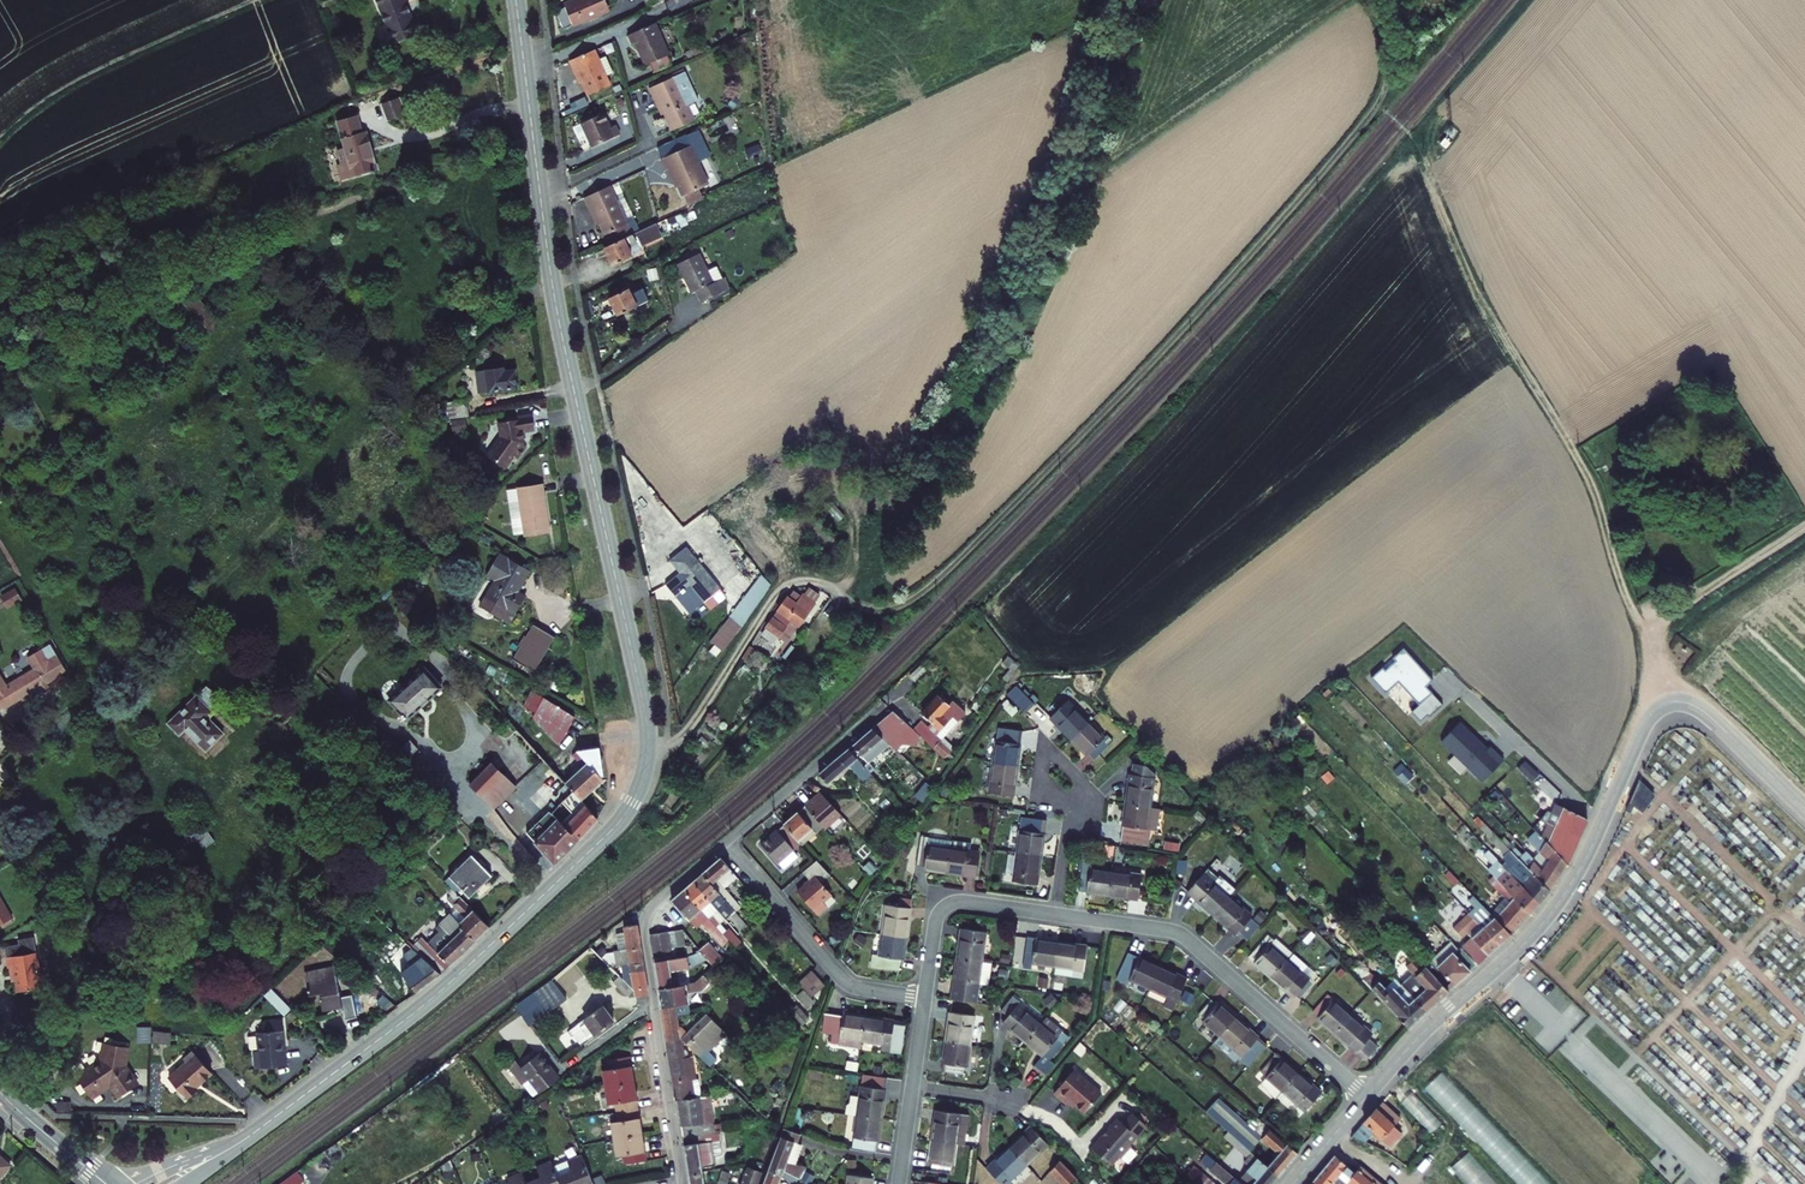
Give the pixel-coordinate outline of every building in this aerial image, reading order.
[(342,0),(320,0),(324,8),(342,0)] [(394,42),(423,30),(418,17),(412,19),(405,0),(378,0),(394,42)] [(571,2),(582,24),(617,8),(613,0),(577,0),(571,2)] [(642,42),(652,64),(676,53),(661,21),(634,34),(638,44),(642,42)] [(607,59),(602,50),(577,61),(581,71),(585,70),(596,97),(619,87),(614,76),(622,73),(614,56),(607,59)] [(690,77),(679,82),(653,94),(661,110),(664,108),(677,135),(698,124),(692,110),(702,105),(690,77)] [(382,105),(389,121),(407,115),(401,98),(382,105)] [(585,123),(596,147),(623,135),(619,126),(614,129),(607,113),(585,123)] [(339,180),(376,171),(366,132),(361,133),(357,116),(338,121),(344,148),(336,150),(339,165),(336,166),(339,180)] [(662,152),(667,163),(694,150),(689,140),(662,152)] [(667,163),(665,163),(670,175),(674,173),(686,199),(712,188),(695,149),(694,150),(667,163)] [(639,241),(616,190),(590,201),(594,210),(597,209),(617,252),(639,241)] [(670,231),(684,226),(680,214),(665,219),(670,231)] [(665,239),(661,230),(639,241),(617,252),(613,254),(621,271),(647,259),(643,250),(665,239)] [(733,284),(718,291),(705,262),(684,271),(698,301),(703,298),(708,309),(738,295),(733,284)] [(625,319),(642,310),(650,306),(641,288),(616,301),(625,319)] [(646,316),(642,310),(625,319),(628,325),(646,316)] [(481,397),(517,392),(515,376),(508,377),(508,372),(478,377),(481,397)] [(468,401),(436,406),(439,421),(470,417),(468,401)] [(533,433),(531,418),(507,422),(508,425),(498,426),(500,440),(487,457),(504,470),(513,458),(516,461),(525,449),(521,447),(523,445),(521,432),(525,432),(525,434),(533,433)] [(518,490),(524,540),(550,536),(543,487),(518,490)] [(529,573),(508,561),(479,607),(509,625),(515,616),(526,599),(517,593),(529,573)] [(724,603),(691,563),(674,576),(685,588),(671,599),(694,627),(724,603)] [(712,643),(726,652),(771,583),(757,574),(712,643)] [(7,609),(22,602),(16,588),(0,595),(7,609)] [(784,600),(774,613),(794,628),(807,611),(811,606),(799,598),(793,607),(784,600)] [(769,621),(762,630),(775,640),(783,630),(769,621)] [(554,640),(533,627),(512,661),(533,674),(554,640)] [(1431,679),(1401,647),(1390,657),(1393,660),(1383,669),(1381,666),(1369,677),(1384,693),(1396,681),(1417,704),(1430,692),(1424,685),(1431,679)] [(1015,663),(1005,652),(998,658),(1008,669),(1015,663)] [(15,701),(52,678),(40,656),(28,663),(27,660),(22,663),(28,672),(5,685),(15,701)] [(426,673),(391,704),(408,722),(442,691),(426,673)] [(1017,685),(1007,694),(1034,723),(1044,714),(1017,685)] [(218,702),(208,691),(170,725),(180,736),(185,731),(205,754),(223,738),(208,720),(212,716),(207,711),(218,702)] [(574,718),(530,693),(519,708),(530,716),(526,720),(555,744),(565,732),(574,718)] [(916,715),(916,716),(935,732),(942,724),(934,717),(942,707),(931,697),(925,704),(923,705),(916,713),(916,715)] [(1048,718),(1069,740),(1088,722),(1067,700),(1048,718)] [(912,748),(918,742),(904,729),(888,715),(868,732),(886,750),(900,739),(912,748)] [(1105,739),(1088,722),(1069,740),(1085,757),(1088,755),(1092,759),(1107,745),(1102,741),(1105,739)] [(1487,748),(1459,722),(1440,741),(1482,781),(1503,759),(1489,746),(1487,748)] [(868,732),(849,749),(859,760),(873,748),(888,764),(894,759),(886,750),(868,732)] [(991,768),(1015,771),(1018,750),(1019,741),(1016,740),(998,738),(995,738),(994,746),(991,768)] [(1141,757),(1152,745),(1146,738),(1134,750),(1141,757)] [(406,759),(417,749),(409,741),(398,751),(406,759)] [(940,759),(946,752),(934,743),(928,750),(940,759)] [(600,782),(595,750),(570,754),(568,756),(577,767),(561,781),(573,794),(579,801),(600,782)] [(844,753),(816,778),(824,786),(844,769),(860,787),(868,780),(857,768),(844,753)] [(469,787),(493,811),(520,787),(496,761),(469,787)] [(1537,773),(1524,761),(1518,767),(1531,780),(1537,773)] [(857,768),(868,780),(872,776),(862,764),(857,768)] [(1015,771),(991,768),(987,799),(1012,802),(1015,771)] [(522,806),(538,824),(549,814),(551,815),(559,807),(573,794),(561,781),(555,775),(522,806)] [(1129,810),(1155,813),(1159,784),(1132,781),(1129,810)] [(1637,783),(1628,805),(1645,812),(1654,790),(1637,783)] [(595,819),(579,801),(573,794),(559,807),(566,815),(568,814),(575,821),(565,831),(575,841),(595,819)] [(820,795),(804,809),(822,829),(824,831),(840,817),(820,795)] [(1546,812),(1540,820),(1547,824),(1548,822),(1567,831),(1566,833),(1578,839),(1587,818),(1556,804),(1551,815),(1546,812)] [(816,835),(822,829),(804,809),(782,828),(797,843),(812,831),(816,835)] [(1155,813),(1129,810),(1124,849),(1151,853),(1153,835),(1162,836),(1165,815),(1155,813)] [(525,837),(551,865),(575,841),(565,831),(551,815),(549,814),(538,824),(525,837)] [(1478,816),(1473,820),(1488,836),(1493,832),(1478,816)] [(1020,818),(1020,828),(1045,829),(1045,819),(1020,818)] [(198,822),(185,833),(202,852),(214,841),(198,822)] [(1541,837),(1567,863),(1578,839),(1566,833),(1567,831),(1548,822),(1547,824),(1542,837),(1541,837)] [(797,843),(782,828),(775,834),(774,833),(757,849),(779,873),(792,860),(787,855),(791,853),(791,850),(797,844),(797,843)] [(1118,838),(1118,829),(1100,829),(1100,838),(1118,838)] [(1016,838),(1014,859),(1040,862),(1043,841),(1039,840),(1040,833),(1020,830),(1019,838),(1016,838)] [(1503,866),(1539,903),(1550,890),(1528,868),(1501,840),(1493,832),(1488,836),(1506,854),(1504,856),(1508,861),(1504,865),(1503,866)] [(1542,837),(1541,836),(1532,844),(1548,860),(1542,868),(1555,882),(1567,863),(1541,837),(1542,837)] [(920,837),(916,865),(924,867),(924,869),(946,872),(950,841),(920,837)] [(1528,868),(1550,890),(1555,882),(1542,868),(1526,851),(1522,855),(1514,847),(1514,848),(1504,837),(1501,840),(1528,868)] [(946,872),(976,876),(979,853),(969,852),(970,844),(950,841),(946,872)] [(1493,875),(1529,914),(1539,903),(1503,866),(1504,865),(1499,861),(1488,850),(1484,856),(1493,865),(1488,870),(1493,875)] [(405,860),(414,870),(424,860),(415,851),(405,860)] [(470,897),(492,875),(472,855),(449,877),(462,890),(470,897)] [(1499,861),(1504,865),(1508,861),(1504,856),(1499,861)] [(703,873),(745,920),(750,915),(726,888),(739,877),(721,857),(703,873)] [(1036,893),(1040,862),(1014,859),(1010,890),(1036,893)] [(804,889),(796,896),(817,918),(826,909),(822,905),(830,897),(819,885),(828,877),(815,864),(802,875),(810,885),(810,889),(804,889)] [(1083,899),(1104,902),(1108,877),(1086,874),(1087,867),(1079,866),(1075,895),(1083,896),(1083,899)] [(1228,899),(1231,895),(1205,872),(1185,895),(1212,918),(1228,899)] [(756,932),(745,920),(703,873),(694,881),(722,912),(728,918),(733,914),(752,936),(756,932)] [(1495,919),(1511,935),(1529,914),(1493,875),(1489,880),(1505,898),(1498,906),(1502,910),(1495,919)] [(452,888),(458,894),(462,890),(449,877),(445,881),(452,888)] [(1139,882),(1108,877),(1104,902),(1134,906),(1139,882)] [(712,920),(722,912),(694,881),(685,889),(712,920)] [(476,940),(490,926),(458,894),(452,888),(447,892),(451,895),(447,899),(457,910),(452,915),(476,940)] [(715,924),(712,920),(685,889),(674,899),(691,919),(697,914),(710,928),(715,924)] [(1469,913),(1500,945),(1511,935),(1495,919),(1491,914),(1473,896),(1468,901),(1475,907),(1469,913)] [(1245,943),(1257,928),(1249,921),(1250,919),(1228,899),(1212,918),(1234,937),(1236,935),(1245,943)] [(10,918),(0,901),(0,923),(10,918)] [(1491,914),(1495,919),(1502,910),(1498,906),(1491,914)] [(884,908),(880,937),(905,941),(908,911),(884,908)] [(442,973),(476,940),(452,915),(450,913),(439,923),(440,924),(436,928),(440,933),(429,944),(422,937),(412,947),(442,973)] [(1461,948),(1477,965),(1500,945),(1469,913),(1453,928),(1462,938),(1467,933),(1471,938),(1461,948)] [(631,950),(643,948),(639,926),(627,928),(629,937),(631,950)] [(964,929),(959,958),(984,962),(988,932),(964,929)] [(653,934),(657,957),(673,955),(669,931),(653,934)] [(412,947),(397,934),(389,941),(415,965),(403,976),(416,993),(442,973),(412,947)] [(1034,961),(1056,964),(1059,938),(1031,935),(1026,965),(1033,966),(1034,961)] [(619,945),(622,967),(632,959),(634,973),(646,971),(643,948),(631,950),(629,937),(619,945)] [(902,963),(905,941),(880,937),(877,959),(872,958),(870,970),(898,974),(899,970),(900,963),(902,963)] [(1089,942),(1059,938),(1056,964),(1085,967),(1089,942)] [(1286,963),(1292,956),(1271,938),(1249,963),(1271,981),(1286,963)] [(597,942),(593,945),(605,957),(609,954),(597,942)] [(1452,943),(1432,961),(1454,985),(1477,965),(1461,948),(1458,950),(1452,943)] [(1125,974),(1153,985),(1161,963),(1135,952),(1125,974)] [(18,993),(43,989),(37,953),(8,957),(9,969),(15,968),(18,993)] [(622,967),(609,954),(605,957),(609,961),(619,970),(622,967)] [(672,967),(687,964),(687,961),(688,960),(688,955),(657,961),(663,988),(675,986),(672,967)] [(1286,963),(1271,981),(1294,1000),(1309,983),(1300,975),(1306,968),(1292,956),(1286,963)] [(980,984),(984,962),(959,958),(956,980),(953,1000),(978,1004),(980,984)] [(1402,986),(1425,1012),(1454,985),(1432,961),(1429,958),(1422,964),(1417,958),(1406,967),(1412,974),(1400,985),(1402,986)] [(699,971),(703,976),(716,965),(712,960),(699,971)] [(619,970),(609,961),(602,967),(632,995),(637,990),(637,989),(626,978),(619,970)] [(1189,974),(1161,963),(1153,985),(1179,996),(1189,974)] [(622,967),(619,970),(626,978),(630,975),(622,967)] [(805,987),(819,974),(813,967),(799,979),(805,987)] [(634,973),(637,989),(637,990),(638,995),(648,994),(650,994),(646,971),(634,973)] [(352,999),(341,1001),(334,972),(305,978),(309,993),(322,990),(325,1004),(321,1005),(324,1015),(335,1012),(337,1018),(343,1017),(345,1024),(357,1021),(352,999)] [(1362,979),(1371,989),(1379,981),(1370,972),(1362,979)] [(826,982),(819,974),(805,987),(812,995),(826,982)] [(675,986),(663,988),(669,1023),(682,1021),(679,1004),(691,1002),(689,991),(700,989),(708,982),(703,976),(695,982),(691,983),(675,986)] [(1408,1028),(1425,1012),(1402,986),(1400,985),(1395,979),(1385,988),(1379,981),(1371,989),(1408,1028)] [(554,981),(540,993),(553,1013),(569,1000),(554,981)] [(808,1004),(815,998),(812,995),(805,987),(798,992),(808,1004)] [(1183,992),(1181,1003),(1190,1005),(1193,994),(1183,992)] [(537,1025),(553,1013),(540,993),(521,1007),(535,1026),(537,1025)] [(1205,1017),(1222,1032),(1239,1012),(1223,998),(1221,1000),(1216,995),(1202,1011),(1206,1015),(1205,1017)] [(1025,1045),(1041,1025),(1015,1006),(1017,1003),(1010,998),(998,1012),(1006,1019),(1000,1026),(1025,1045)] [(1335,1037),(1351,1018),(1334,1003),(1332,1006),(1326,1001),(1313,1016),(1319,1021),(1318,1022),(1335,1037)] [(606,1003),(584,1019),(587,1022),(590,1019),(600,1031),(617,1018),(606,1003)] [(699,1003),(683,1021),(692,1020),(704,1008),(699,1003)] [(1267,1038),(1239,1012),(1222,1032),(1250,1058),(1267,1038)] [(685,1037),(694,1046),(718,1022),(709,1013),(685,1037)] [(948,1041),(973,1045),(977,1017),(952,1013),(948,1041)] [(1351,1018),(1335,1037),(1357,1056),(1366,1064),(1377,1051),(1368,1043),(1373,1038),(1351,1018)] [(861,1046),(865,1022),(842,1019),(842,1022),(835,1021),(831,1048),(860,1052),(861,1046)] [(1044,1077),(1054,1064),(1050,1061),(1069,1036),(1046,1019),(1041,1025),(1025,1045),(1041,1056),(1032,1068),(1044,1077)] [(287,1065),(282,1020),(262,1023),(263,1033),(257,1033),(259,1049),(255,1050),(257,1069),(287,1065)] [(672,1039),(685,1037),(682,1021),(669,1023),(672,1039)] [(718,1022),(694,1046),(703,1055),(728,1030),(726,1028),(718,1022)] [(865,1022),(861,1046),(876,1048),(875,1054),(892,1057),(903,1058),(907,1028),(896,1026),(865,1022)] [(137,1043),(150,1043),(151,1028),(137,1027),(137,1043)] [(685,1037),(672,1039),(682,1098),(698,1095),(695,1077),(701,1076),(698,1060),(693,1061),(691,1053),(688,1054),(685,1037)] [(973,1045),(948,1041),(944,1065),(948,1065),(947,1072),(966,1075),(967,1068),(969,1069),(973,1045)] [(90,1098),(111,1085),(119,1098),(136,1087),(126,1071),(128,1070),(125,1066),(129,1048),(102,1042),(99,1052),(104,1053),(101,1064),(78,1079),(90,1098)] [(1279,1094),(1285,1088),(1302,1068),(1285,1053),(1283,1055),(1279,1051),(1265,1066),(1270,1070),(1268,1072),(1270,1074),(1265,1080),(1272,1087),(1272,1089),(1274,1092),(1273,1093),(1277,1097),(1279,1094)] [(182,1099),(193,1090),(190,1086),(196,1082),(198,1085),(208,1076),(189,1053),(181,1059),(184,1063),(165,1078),(182,1099)] [(525,1068),(520,1061),(513,1066),(527,1085),(533,1080),(543,1094),(561,1081),(543,1055),(525,1068)] [(619,1104),(622,1122),(616,1123),(622,1156),(627,1155),(629,1164),(651,1161),(635,1056),(613,1059),(615,1069),(608,1070),(614,1105),(619,1104)] [(1069,1096),(1084,1109),(1100,1089),(1073,1066),(1053,1090),(1066,1101),(1069,1096)] [(1325,1088),(1302,1068),(1285,1088),(1279,1094),(1294,1108),(1300,1101),(1306,1107),(1308,1108),(1325,1088)] [(1443,1071),(1424,1088),(1516,1183),(1551,1183),(1443,1071)] [(857,1123),(883,1126),(887,1097),(889,1083),(863,1079),(860,1100),(852,1098),(849,1122),(857,1123)] [(533,1080),(527,1085),(536,1099),(543,1094),(533,1080)] [(703,1123),(706,1123),(704,1107),(713,1106),(712,1098),(718,1097),(718,1092),(698,1095),(682,1098),(686,1125),(703,1123)] [(1409,1120),(1384,1097),(1352,1133),(1387,1146),(1409,1120)] [(1279,1175),(1298,1153),(1257,1117),(1249,1126),(1218,1098),(1206,1112),(1228,1131),(1235,1137),(1279,1175)] [(1300,1101),(1294,1108),(1300,1113),(1306,1107),(1300,1101)] [(56,1118),(70,1118),(71,1102),(56,1102),(56,1118)] [(1133,1143),(1131,1141),(1147,1122),(1134,1110),(1124,1121),(1118,1116),(1093,1147),(1113,1163),(1120,1155),(1122,1156),(1133,1143)] [(959,1144),(967,1145),(972,1117),(938,1112),(934,1140),(959,1144)] [(686,1125),(687,1134),(704,1132),(703,1123),(686,1125)] [(704,1132),(687,1134),(689,1143),(709,1139),(706,1123),(703,1123),(704,1132)] [(852,1155),(878,1160),(883,1126),(857,1123),(852,1155)] [(1049,1145),(1032,1127),(1011,1148),(1028,1166),(1049,1145)] [(1228,1131),(1224,1136),(1231,1143),(1235,1137),(1228,1131)] [(796,1142),(780,1137),(765,1175),(778,1181),(780,1174),(795,1183),(801,1172),(785,1163),(790,1150),(793,1152),(796,1142)] [(1279,1175),(1235,1137),(1231,1143),(1248,1158),(1244,1162),(1250,1167),(1241,1177),(1250,1183),(1271,1183),(1279,1175)] [(1407,1154),(1412,1160),(1430,1143),(1426,1137),(1407,1154)] [(693,1172),(708,1170),(705,1149),(714,1148),(713,1143),(711,1143),(710,1139),(709,1139),(689,1143),(693,1172)] [(959,1144),(934,1140),(930,1163),(934,1164),(932,1171),(952,1174),(953,1167),(956,1167),(959,1144)] [(1011,1148),(993,1165),(995,1168),(991,1172),(1003,1183),(1004,1183),(1008,1180),(1011,1183),(1028,1166),(1011,1148)] [(1448,1169),(1462,1183),(1499,1183),(1468,1151),(1448,1169)] [(1207,1154),(1201,1162),(1227,1183),(1242,1183),(1207,1154)] [(1335,1156),(1311,1183),(1332,1183),(1334,1181),(1337,1183),(1377,1183),(1358,1168),(1355,1173),(1335,1156)] [(1061,1159),(1052,1171),(1065,1183),(1071,1183),(1078,1177),(1061,1159)] [(587,1162),(572,1168),(575,1177),(562,1182),(562,1183),(596,1183),(587,1162)] [(562,1182),(555,1165),(541,1171),(544,1179),(532,1183),(562,1183),(562,1182)] [(1187,1174),(1193,1180),(1201,1172),(1194,1166),(1187,1174)] [(745,1183),(759,1183),(764,1171),(751,1167),(745,1183)] [(693,1172),(696,1183),(710,1183),(708,1170),(693,1172)] [(312,1181),(304,1171),(287,1183),(307,1183),(312,1181)] [(718,1183),(727,1183),(729,1173),(721,1171),(718,1183)] [(1197,1183),(1215,1183),(1201,1172),(1193,1180),(1197,1183)] [(814,1177),(804,1173),(801,1181),(808,1183),(811,1183),(814,1177)] [(778,1181),(784,1183),(795,1183),(780,1174),(778,1181)] [(778,1181),(765,1175),(762,1183),(776,1183),(778,1181)]
